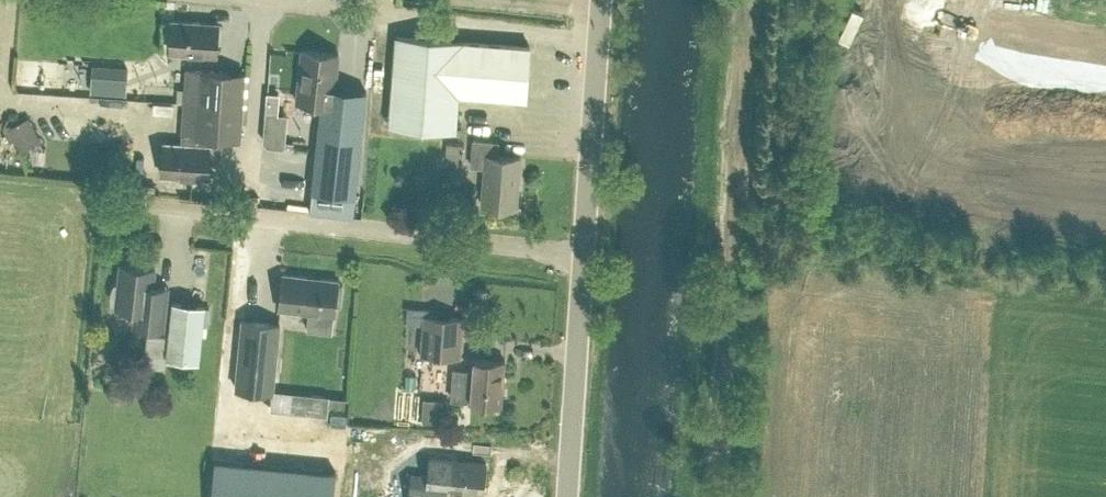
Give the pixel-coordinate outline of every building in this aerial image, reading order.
[(218,22),(172,18),(170,50),(216,53),(218,22)] [(529,44),(462,39),(396,34),(389,123),(455,128),(458,92),(525,97),(529,44)] [(296,100),(320,102),(310,188),(355,194),(367,89),(335,85),(338,52),(302,48),(296,100)] [(115,93),(115,88),(116,88),(114,67),(88,70),(91,95),(115,93)] [(183,98),(242,102),(244,73),(186,68),(183,98)] [(180,142),(163,141),(161,173),(207,176),(209,144),(210,137),(239,139),(242,102),(183,98),(180,142)] [(263,139),(267,144),(284,145),(286,114),(266,112),(263,139)] [(29,114),(8,125),(20,149),(41,138),(29,114)] [(498,140),(473,138),(471,164),(484,165),(481,203),(516,205),(520,156),(497,154),(498,140)] [(168,288),(152,286),(155,266),(120,262),(115,305),(135,307),(133,324),(163,327),(167,296),(168,288)] [(338,278),(282,272),(278,307),(334,314),(338,278)] [(474,287),(472,309),(485,310),(487,288),(474,287)] [(172,301),(166,355),(199,358),(205,304),(172,301)] [(406,321),(423,323),(420,353),(460,356),(463,316),(433,314),(434,306),(407,304),(406,321)] [(233,404),(235,387),(273,390),(279,322),(226,317),(218,402),(233,404)] [(472,356),(471,369),(453,368),(451,397),(469,398),(469,400),(501,403),(505,359),(472,356)] [(328,394),(293,391),(291,409),(326,412),(328,394)] [(427,474),(411,472),(408,496),(445,496),(446,490),(482,494),(485,461),(429,455),(427,474)] [(214,466),(211,496),(333,496),(335,477),(214,466)]
